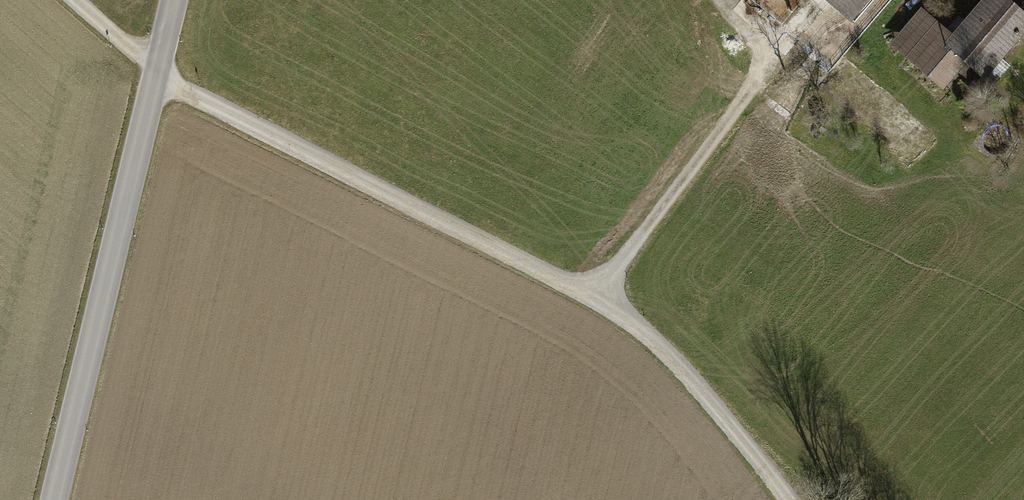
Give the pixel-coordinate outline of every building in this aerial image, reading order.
[(836,7),(851,20),(868,0),(827,0),(836,7)] [(891,43),(942,86),(965,60),(984,77),(1023,31),(1023,17),(1004,0),(986,0),(953,38),(920,9),(891,43)]
